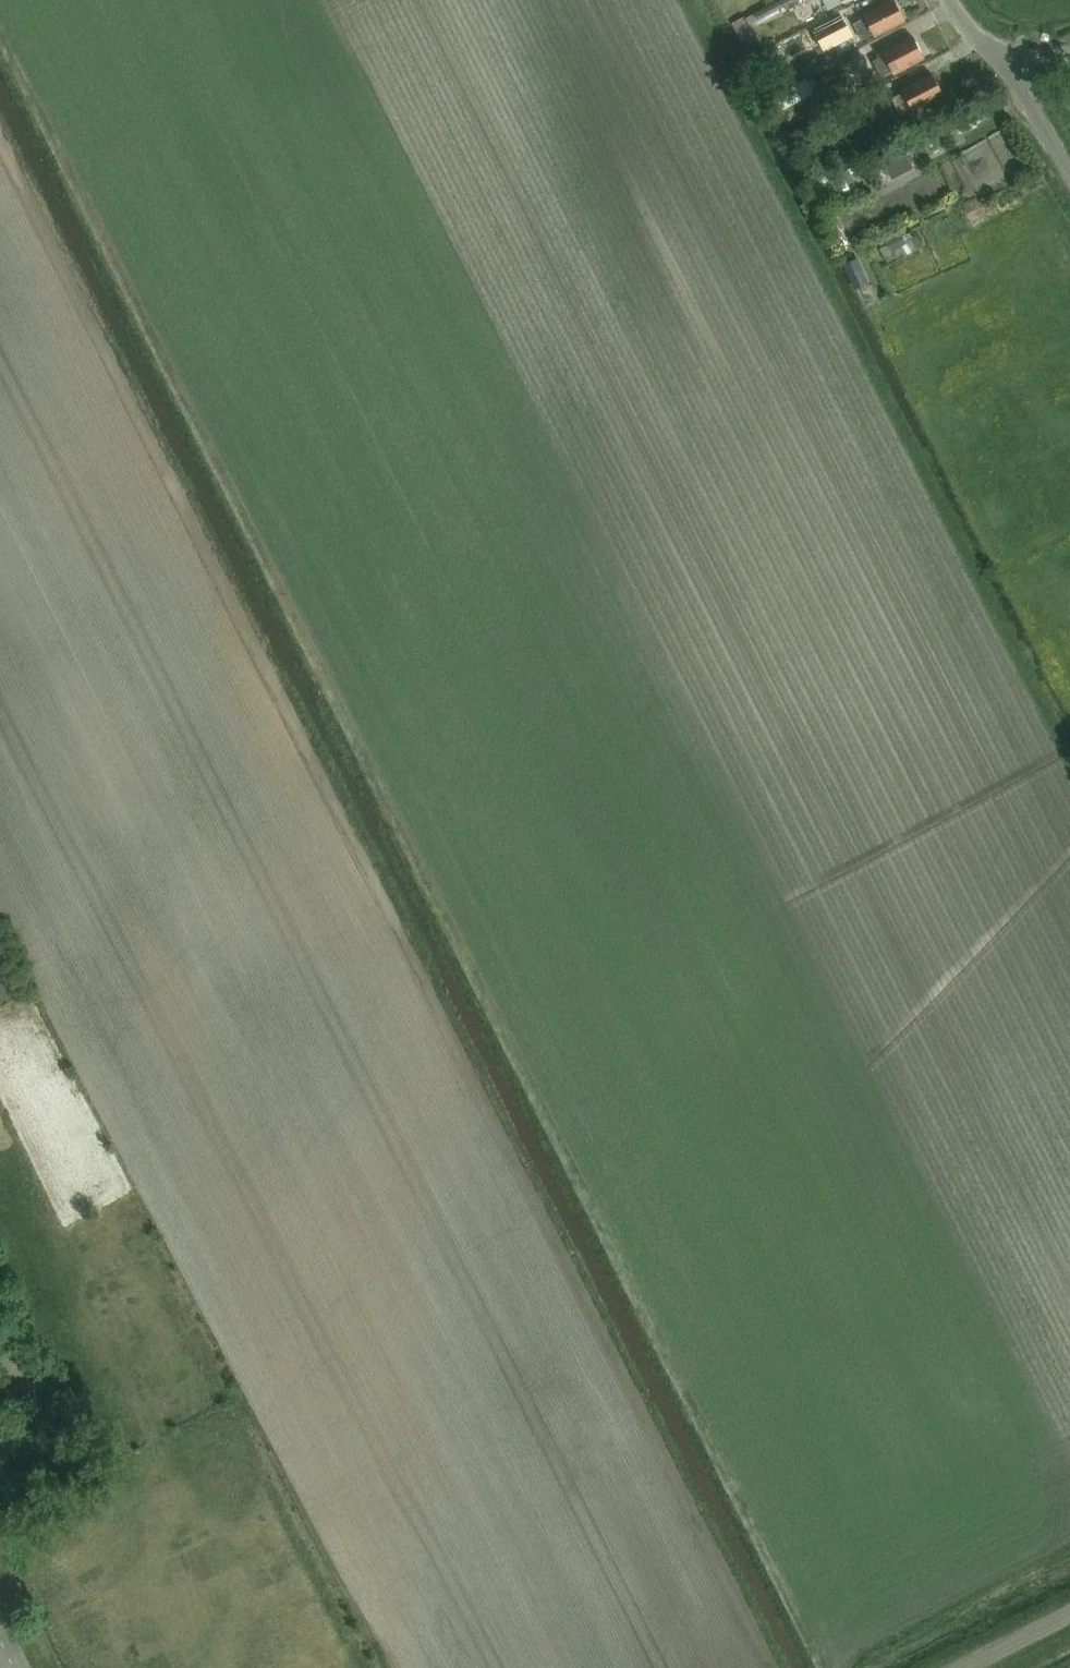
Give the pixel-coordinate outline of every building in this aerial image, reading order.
[(854,23),(862,39),(873,33),(874,35),(905,19),(895,0),(894,0),(864,16),(865,17),(854,23)] [(828,35),(847,23),(839,11),(821,24),(828,35)] [(848,32),(833,40),(840,55),(855,47),(848,32)] [(893,72),(924,56),(914,37),(883,53),(884,55),(873,60),(881,76),(892,71),(893,72)] [(912,110),(943,93),(933,74),(902,90),(903,92),(892,98),(900,114),(911,108),(912,110)] [(880,156),(892,179),(914,168),(903,146),(880,156)] [(814,181),(823,196),(838,188),(829,172),(814,181)] [(882,247),(891,263),(924,244),(915,228),(882,247)] [(871,282),(859,256),(843,263),(855,288),(857,287),(861,297),(872,292),(868,283),(871,282)]
